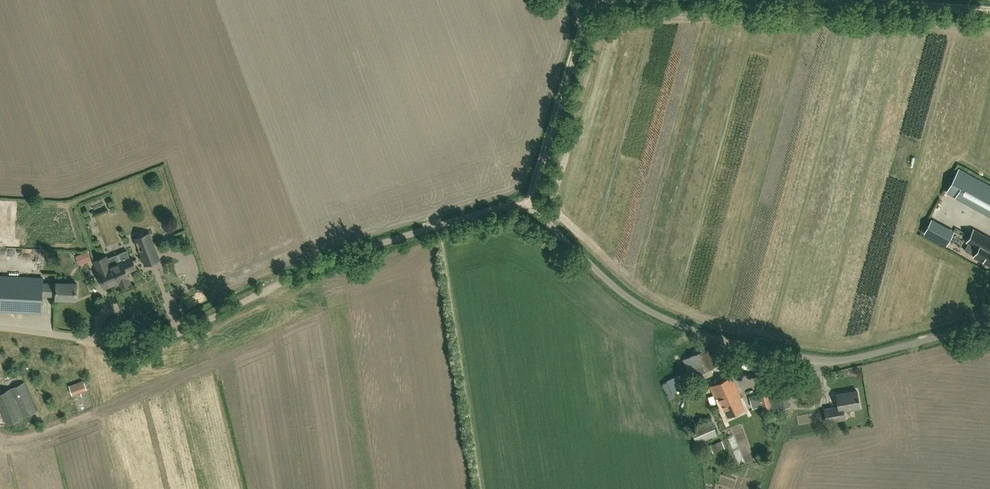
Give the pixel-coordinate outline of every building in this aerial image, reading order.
[(960,168),(947,192),(989,216),(989,185),(960,168)] [(932,220),(924,233),(946,245),(953,231),(932,220)] [(973,230),(967,242),(978,248),(974,256),(989,265),(989,239),(973,230)] [(106,257),(94,261),(98,270),(98,271),(104,288),(120,282),(120,283),(121,284),(122,284),(123,285),(125,285),(126,285),(127,284),(128,283),(129,282),(129,280),(129,278),(127,272),(136,268),(133,260),(142,256),(142,257),(144,263),(145,265),(147,264),(157,260),(159,259),(158,257),(156,252),(149,233),(135,239),(139,250),(130,253),(132,257),(128,259),(126,251),(107,258),(106,257)] [(77,254),(80,265),(94,261),(91,250),(77,254)] [(63,282),(57,282),(57,284),(43,283),(43,278),(0,276),(0,311),(41,313),(42,295),(56,295),(56,298),(76,299),(77,283),(63,282)] [(693,382),(712,374),(702,351),(683,359),(693,382)] [(754,370),(756,361),(744,358),(741,367),(754,370)] [(732,400),(723,404),(729,416),(743,409),(738,397),(741,396),(732,376),(723,380),(732,400)] [(72,394),(86,389),(83,380),(69,385),(72,394)] [(720,406),(723,404),(732,400),(723,380),(710,386),(720,406)] [(0,392),(0,391),(0,410),(6,425),(37,410),(24,381),(0,392)] [(784,386),(759,392),(764,412),(773,410),(789,406),(784,386)] [(843,410),(860,407),(857,390),(836,394),(838,406),(824,409),(827,421),(845,418),(843,410)] [(773,412),(765,414),(768,424),(776,422),(773,412)] [(708,444),(707,439),(717,435),(711,420),(691,429),(697,443),(699,447),(708,444)] [(757,426),(729,433),(737,463),(755,458),(752,449),(762,446),(757,426)] [(722,440),(710,444),(713,452),(725,447),(722,440)]
